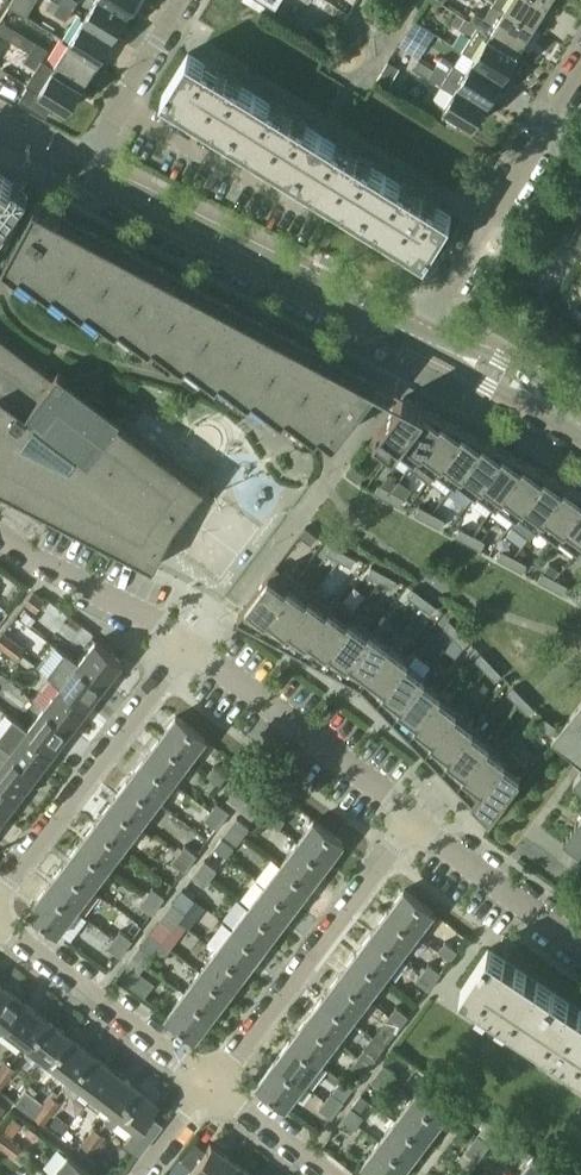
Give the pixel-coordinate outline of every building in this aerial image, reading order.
[(60,2),(72,9),(78,0),(61,0),(60,2)] [(84,17),(113,34),(127,11),(110,0),(94,0),(84,17)] [(127,11),(134,0),(110,0),(127,11)] [(504,8),(533,26),(548,2),(545,0),(509,0),(504,8)] [(457,12),(518,50),(533,26),(504,8),(493,1),(484,16),(475,11),(471,18),(457,12)] [(66,19),(72,9),(60,2),(54,12),(66,19)] [(462,49),(474,57),(503,75),(518,50),(457,12),(449,21),(459,27),(458,27),(470,35),(462,49)] [(84,17),(68,42),(98,58),(113,34),(84,17)] [(414,19),(399,43),(419,56),(434,32),(414,19)] [(309,34),(323,43),(328,34),(314,25),(309,34)] [(35,41),(29,51),(41,58),(47,48),(35,41)] [(68,42),(54,65),(82,84),(98,58),(68,42)] [(54,100),(67,108),(82,84),(54,65),(41,58),(29,51),(23,60),(35,68),(26,83),(27,84),(18,99),(45,115),(54,100)] [(187,52),(161,94),(227,135),(253,93),(187,52)] [(435,66),(487,99),(503,75),(474,57),(464,72),(440,57),(435,66)] [(453,91),(444,106),(472,124),(487,99),(435,66),(434,67),(418,58),(414,67),(429,76),(453,91)] [(387,64),(378,79),(388,85),(397,70),(387,64)] [(253,93),(227,135),(293,175),(319,133),(253,93)] [(49,110),(62,117),(67,108),(55,101),(49,110)] [(319,133),(293,175),(359,216),(385,174),(319,133)] [(385,174),(359,216),(425,257),(451,215),(385,174)] [(2,245),(8,250),(29,207),(23,203),(13,196),(19,189),(0,175),(0,248),(2,245)] [(52,210),(53,209),(34,199),(29,207),(8,250),(4,256),(19,268),(24,262),(52,286),(56,282),(85,306),(90,300),(118,324),(123,318),(152,342),(155,337),(184,361),(189,355),(218,377),(222,373),(251,395),(255,391),(284,413),(288,408),(318,431),(321,426),(335,437),(374,386),(357,373),(353,378),(323,356),(320,360),(290,338),(287,343),(257,320),(253,325),(224,303),(220,307),(191,285),(187,290),(157,267),(154,272),(124,250),(121,254),(91,232),(87,237),(52,210)] [(580,243),(580,218),(569,233),(580,243)] [(58,379),(0,336),(0,494),(5,498),(9,492),(154,566),(175,525),(205,485),(114,418),(118,413),(64,372),(58,379)] [(388,457),(425,408),(403,396),(368,443),(388,457)] [(410,466),(445,419),(425,408),(388,457),(388,458),(397,446),(413,458),(408,465),(410,466)] [(428,480),(466,429),(445,419),(410,466),(428,480)] [(455,481),(486,440),(466,429),(428,480),(429,481),(438,468),(455,481)] [(476,492),(507,451),(486,440),(455,481),(456,482),(459,479),(476,492)] [(496,503),(527,462),(507,451),(476,492),(477,493),(479,490),(496,503)] [(346,472),(358,481),(367,469),(355,461),(346,472)] [(517,514),(547,473),(527,462),(496,503),(497,504),(499,501),(517,514)] [(537,525),(568,484),(547,473),(517,514),(518,515),(520,512),(537,525)] [(379,483),(374,491),(386,498),(391,489),(380,483),(379,483)] [(580,504),(580,491),(568,484),(537,525),(538,526),(541,523),(557,536),(580,504)] [(391,489),(386,498),(399,504),(403,496),(392,490),(391,489)] [(580,542),(580,504),(557,536),(559,537),(561,534),(577,546),(578,547),(580,542)] [(419,505),(415,513),(427,520),(432,511),(419,505)] [(432,511),(427,520),(440,526),(444,518),(432,511)] [(311,543),(317,535),(305,526),(299,534),(311,543)] [(460,526),(456,535),(468,542),(473,533),(460,526)] [(473,533),(468,542),(480,548),(485,540),(473,533)] [(331,543),(326,552),(327,552),(339,559),(344,550),(331,543)] [(502,549),(497,557),(509,564),(514,555),(502,549)] [(344,550),(339,559),(352,565),(356,557),(344,550)] [(514,555),(509,564),(522,570),(526,562),(514,555)] [(259,627),(295,579),(275,565),(237,615),(242,618),(255,627),(257,625),(259,627)] [(372,565),(367,574),(380,580),(384,572),(372,565)] [(542,570),(538,579),(550,586),(555,577),(554,577),(542,570)] [(384,572),(380,580),(393,587),(397,579),(384,572)] [(555,577),(550,586),(563,592),(567,584),(555,577)] [(279,638),(317,587),(316,586),(307,598),(292,587),(297,581),(295,579),(259,627),(263,629),(276,638),(277,636),(279,638)] [(300,649),(338,598),(337,597),(335,600),(317,587),(279,638),(283,640),(296,649),(297,647),(300,649)] [(414,588),(408,595),(419,604),(425,596),(414,588)] [(32,591),(25,601),(36,610),(44,600),(32,591)] [(425,596),(419,604),(431,612),(436,605),(425,596)] [(320,659),(351,619),(349,617),(355,610),(338,598),(300,649),(303,650),(316,660),(318,658),(320,659)] [(34,618),(24,611),(19,618),(29,625),(34,618)] [(341,670),(371,630),(370,628),(368,631),(351,619),(320,659),(324,661),(337,671),(338,669),(341,670)] [(450,619),(443,625),(453,636),(460,629),(450,619)] [(460,629),(453,636),(454,636),(463,646),(470,640),(460,629)] [(2,630),(0,633),(0,647),(16,658),(24,647),(2,630)] [(386,647),(389,643),(371,630),(341,670),(344,672),(357,682),(359,680),(361,681),(362,680),(386,647)] [(95,640),(78,663),(104,683),(122,660),(95,640)] [(377,698),(408,657),(389,643),(386,647),(362,680),(361,681),(362,683),(361,685),(373,694),(377,698)] [(48,674),(61,685),(88,705),(104,683),(78,663),(65,652),(48,674)] [(482,652),(475,659),(485,669),(492,663),(482,652)] [(393,715),(424,674),(407,661),(409,658),(408,657),(377,698),(379,700),(378,702),(390,711),(393,715)] [(492,663),(485,669),(495,680),(502,673),(492,663)] [(409,731),(440,691),(423,678),(426,675),(424,674),(393,715),(395,717),(394,718),(406,728),(409,731)] [(61,685),(44,707),(71,727),(88,705),(61,685)] [(514,685),(507,692),(517,703),(524,696),(514,685)] [(425,748),(456,707),(439,695),(442,692),(440,691),(409,731),(411,733),(410,735),(422,745),(425,748)] [(524,696),(517,703),(528,713),(534,706),(524,696)] [(551,741),(580,764),(580,700),(551,741)] [(44,707),(27,729),(54,749),(71,727),(44,707)] [(441,765),(472,724),(455,711),(458,708),(456,707),(425,748),(427,750),(426,752),(438,762),(441,765)] [(160,736),(189,758),(205,737),(176,715),(160,736)] [(37,771),(54,749),(27,729),(12,717),(0,733),(0,742),(37,771)] [(551,734),(557,726),(545,717),(539,725),(551,734)] [(457,781),(488,741),(472,728),(474,725),(472,724),(441,765),(443,767),(442,769),(454,778),(457,781)] [(145,756),(173,779),(189,758),(160,736),(145,756)] [(473,798),(504,757),(488,745),(490,742),(488,741),(457,781),(459,783),(458,785),(470,795),(473,798)] [(20,794),(37,771),(0,742),(0,778),(20,794)] [(145,756),(127,779),(157,800),(173,779),(145,756)] [(504,757),(473,798),(475,800),(474,802),(486,812),(490,816),(521,775),(504,761),(506,758),(504,757)] [(226,774),(214,764),(207,773),(218,783),(226,774)] [(573,781),(580,787),(580,770),(573,781)] [(267,794),(260,789),(243,776),(228,795),(252,813),(267,794)] [(3,816),(20,794),(0,778),(0,813),(3,816)] [(111,801),(140,823),(157,800),(127,779),(111,801)] [(96,821),(125,843),(140,823),(111,801),(96,821)] [(211,809),(222,819),(229,810),(217,801),(211,809)] [(216,827),(222,819),(211,809),(204,818),(216,827)] [(285,819),(273,810),(266,818),(278,828),(285,819)] [(231,824),(242,834),(248,826),(236,817),(231,824)] [(562,842),(580,856),(580,817),(562,842)] [(313,820),(296,842),(325,864),(342,842),(313,820)] [(96,821),(78,844),(107,866),(125,843),(96,821)] [(236,843),(242,834),(231,824),(224,834),(236,843)] [(234,846),(222,836),(215,845),(227,854),(234,846)] [(281,863),(310,884),(325,864),(296,842),(281,863)] [(63,864),(91,888),(107,866),(78,844),(63,864)] [(178,852),(191,861),(197,853),(184,844),(178,852)] [(172,860),(184,870),(191,861),(178,852),(172,860)] [(204,859),(196,869),(209,878),(217,868),(204,859)] [(281,863),(263,886),(292,908),(310,884),(281,863)] [(63,864),(46,887),(75,909),(91,888),(63,864)] [(204,885),(209,878),(196,869),(192,875),(204,885)] [(145,895),(158,905),(164,896),(152,886),(145,895)] [(247,907),(275,930),(292,908),(263,886),(247,907)] [(46,887),(29,909),(58,931),(75,909),(46,887)] [(388,910),(417,933),(433,911),(404,889),(388,910)] [(139,903),(152,913),(158,905),(145,895),(139,903)] [(171,902),(163,912),(177,922),(185,911),(171,902)] [(230,929),(259,952),(275,930),(247,907),(230,929)] [(372,931),(401,953),(417,933),(388,910),(372,931)] [(172,928),(177,922),(163,912),(159,918),(171,927),(172,928)] [(159,918),(149,932),(159,939),(161,940),(171,927),(159,918)] [(112,938),(124,948),(131,938),(119,929),(112,938)] [(214,951),(243,973),(259,952),(230,929),(214,951)] [(356,952),(385,974),(401,953),(372,931),(356,952)] [(140,945),(133,953),(145,963),(152,954),(150,953),(161,940),(159,939),(149,932),(140,945)] [(119,955),(124,948),(112,938),(106,946),(119,955)] [(438,949),(450,959),(457,950),(444,941),(438,949)] [(460,989),(493,1011),(524,1032),(551,990),(487,948),(460,989)] [(214,951),(197,973),(227,994),(243,973),(214,951)] [(339,974),(368,996),(385,974),(356,952),(339,974)] [(139,970),(145,963),(133,953),(127,961),(139,970)] [(422,971),(434,980),(440,972),(428,963),(422,971)] [(415,979),(427,988),(434,980),(422,971),(415,979)] [(182,993),(211,1015),(227,994),(197,973),(182,993)] [(323,996),(352,1018),(368,996),(339,974),(323,996)] [(1,1027),(21,1000),(0,985),(0,1028),(1,1027)] [(556,1053),(580,1070),(580,1010),(551,990),(524,1032),(556,1053)] [(167,1013),(196,1035),(211,1015),(182,993),(167,1013)] [(307,1017),(336,1039),(352,1018),(323,996),(307,1017)] [(21,1000),(1,1027),(23,1043),(43,1017),(21,1000)] [(396,1005),(389,1014),(402,1022),(408,1015),(396,1005)] [(383,1022),(395,1031),(402,1022),(389,1014),(383,1022)] [(43,1017),(23,1043),(45,1060),(65,1034),(43,1017)] [(307,1017),(289,1040),(319,1061),(336,1039),(307,1017)] [(65,1034),(45,1060),(68,1077),(88,1051),(65,1034)] [(274,1060),(303,1082),(319,1061),(289,1040),(274,1060)] [(363,1048),(357,1057),(369,1065),(375,1057),(363,1048)] [(88,1051),(68,1077),(68,1078),(61,1086),(73,1095),(80,1087),(90,1094),(110,1068),(88,1051)] [(351,1065),(362,1074),(369,1065),(357,1057),(351,1065)] [(0,1063),(0,1074),(8,1063),(3,1059),(0,1063)] [(274,1060),(257,1082),(286,1104),(303,1082),(274,1060)] [(0,1074),(0,1086),(14,1067),(8,1063),(0,1074)] [(378,1071),(390,1080),(395,1073),(383,1064),(378,1071)] [(90,1094),(105,1105),(97,1117),(104,1121),(132,1085),(110,1068),(90,1094)] [(383,1089),(390,1080),(378,1071),(371,1080),(383,1089)] [(429,1075),(413,1096),(442,1117),(457,1097),(429,1075)] [(132,1085),(104,1121),(111,1127),(119,1116),(133,1127),(122,1140),(138,1152),(160,1123),(146,1113),(154,1102),(132,1085)] [(325,1100),(337,1108),(343,1100),(331,1091),(325,1100)] [(362,1092),(351,1107),(359,1113),(370,1099),(362,1092)] [(48,1093),(31,1114),(37,1119),(53,1096),(48,1093)] [(53,1096),(37,1119),(42,1123),(59,1100),(53,1096)] [(396,1118),(424,1140),(442,1117),(413,1096),(396,1118)] [(318,1108),(330,1117),(337,1108),(325,1100),(318,1108)] [(345,1115),(356,1124),(363,1116),(359,1113),(351,1107),(345,1115)] [(49,1123),(60,1132),(67,1123),(56,1114),(49,1123)] [(350,1132),(356,1124),(345,1115),(338,1123),(350,1132)] [(11,1135),(21,1123),(12,1116),(3,1128),(11,1135)] [(379,1140),(408,1162),(424,1140),(396,1118),(379,1140)] [(33,1139),(38,1133),(28,1125),(23,1132),(33,1139)] [(93,1127),(85,1138),(93,1144),(102,1134),(93,1127)] [(22,1153),(25,1149),(19,1145),(20,1144),(0,1129),(0,1136),(22,1153)] [(477,1135),(471,1143),(483,1152),(490,1143),(478,1134),(477,1135)] [(22,1153),(0,1136),(0,1146),(12,1155),(16,1150),(21,1153),(22,1153)] [(85,1138),(76,1148),(85,1155),(93,1144),(85,1138)] [(408,1162),(379,1140),(363,1162),(380,1174),(398,1174),(408,1162)] [(194,1142),(180,1160),(190,1168),(204,1149),(194,1142)] [(196,1174),(220,1174),(231,1161),(208,1143),(204,1149),(190,1168),(188,1170),(196,1174)] [(483,1152),(471,1143),(465,1151),(477,1160),(483,1152)] [(49,1174),(90,1174),(92,1173),(66,1153),(49,1174)] [(518,1174),(560,1174),(533,1155),(518,1174)] [(188,1170),(190,1168),(180,1160),(178,1159),(167,1173),(169,1174),(184,1174),(188,1170)] [(220,1174),(250,1174),(231,1161),(220,1174)]
